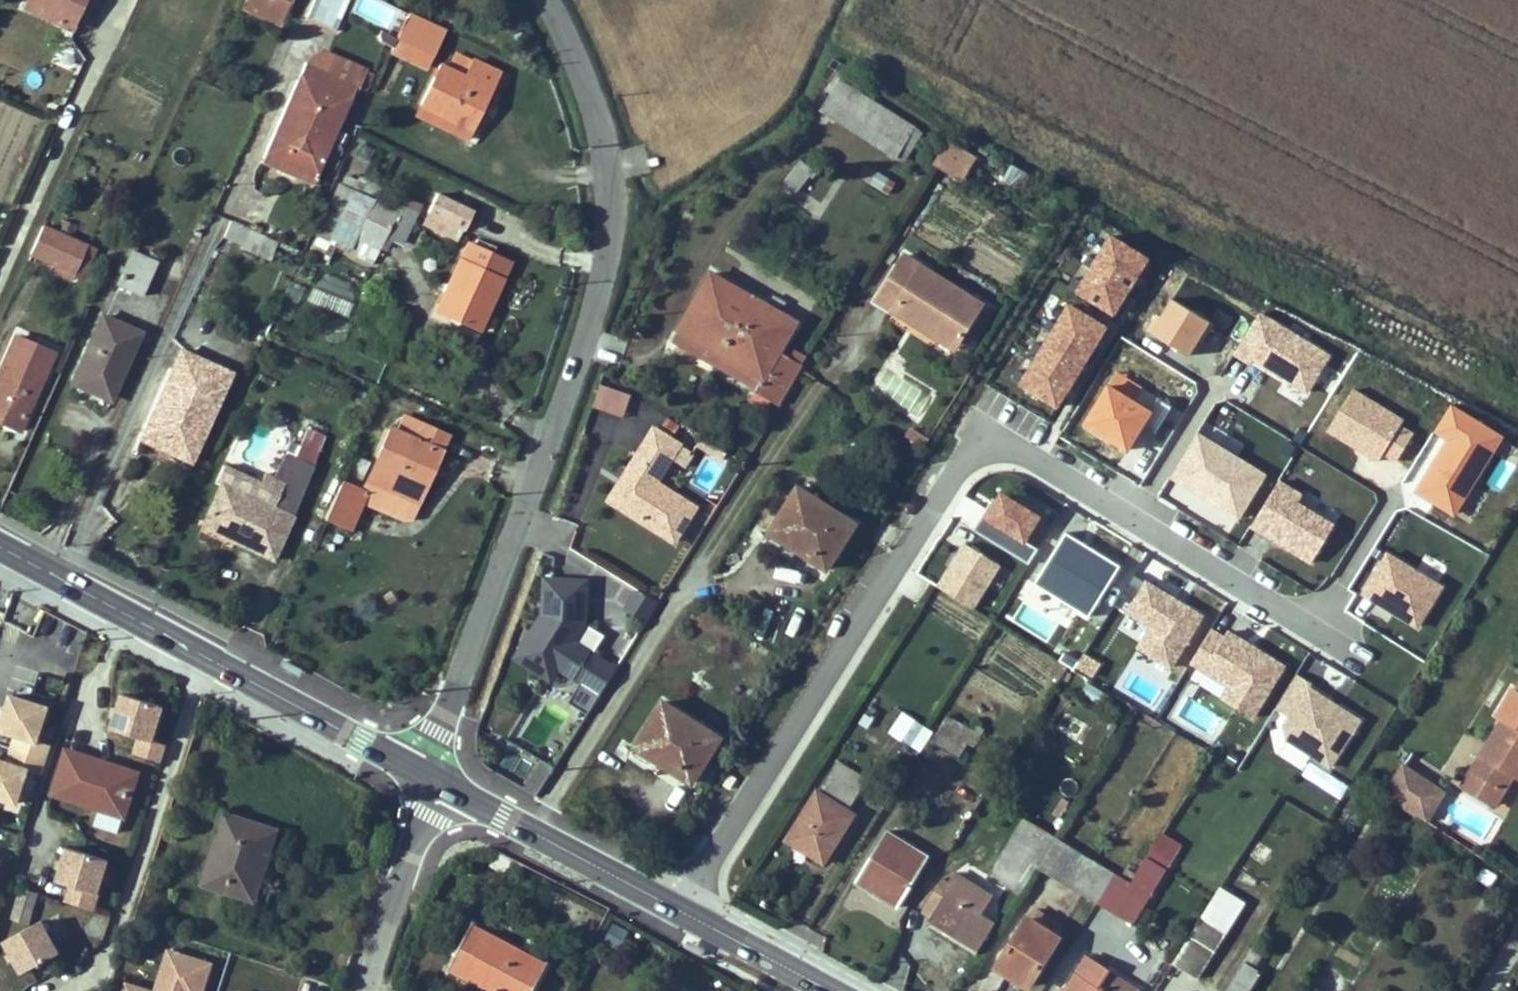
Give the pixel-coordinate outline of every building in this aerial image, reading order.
[(26,7),(70,27),(79,9),(85,12),(90,0),(29,0),(26,7)] [(285,19),(294,0),(246,0),(245,1),(285,19)] [(308,19),(322,25),(332,1),(333,0),(316,0),(308,19)] [(350,11),(390,32),(400,13),(376,0),(356,0),(350,11)] [(241,9),(281,29),(285,19),(245,1),(241,9)] [(407,12),(390,51),(410,61),(417,48),(429,53),(432,55),(445,29),(407,12)] [(417,48),(410,61),(422,67),(429,53),(417,48)] [(315,68),(357,87),(365,70),(323,51),(315,68)] [(420,105),(471,131),(499,75),(456,53),(448,69),(440,65),(420,105)] [(357,87),(315,68),(306,64),(265,153),(317,176),(357,87)] [(915,128),(839,80),(821,109),(896,157),(915,128)] [(467,140),(471,131),(420,105),(415,114),(467,140)] [(903,161),(921,132),(915,128),(896,157),(903,161)] [(962,179),(975,158),(948,141),(934,162),(962,179)] [(261,163),(312,186),(317,176),(265,153),(261,163)] [(795,193),(813,170),(801,161),(783,183),(795,193)] [(889,194),(896,183),(879,172),(872,183),(889,194)] [(372,259),(384,235),(396,211),(354,191),(331,240),(372,259)] [(431,211),(479,233),(485,220),(437,197),(431,211)] [(401,243),(412,219),(396,211),(384,235),(401,243)] [(474,243),(479,233),(431,211),(427,220),(474,243)] [(256,257),(264,237),(230,223),(223,238),(242,246),(241,250),(256,257)] [(88,245),(44,226),(29,259),(35,261),(38,255),(54,262),(51,269),(60,273),(63,266),(76,272),(88,245)] [(1077,291),(1115,314),(1149,258),(1112,235),(1097,260),(1091,268),(1083,282),(1077,291)] [(478,329),(489,305),(500,282),(508,263),(466,244),(437,310),(478,329)] [(157,262),(131,251),(116,285),(142,296),(157,262)] [(1083,263),(1091,268),(1097,260),(1088,254),(1083,263)] [(983,304),(905,255),(876,300),(911,322),(914,317),(957,345),(983,304)] [(779,352),(797,322),(781,313),(786,304),(773,296),(768,306),(712,273),(680,328),(683,330),(676,340),(757,387),(751,398),(767,407),(772,399),(778,403),(800,364),(790,358),(779,352)] [(346,316),(354,288),(316,277),(308,306),(346,316)] [(1069,286),(1077,291),(1083,282),(1074,277),(1069,286)] [(1157,314),(1148,330),(1189,355),(1198,341),(1202,343),(1214,324),(1172,298),(1161,316),(1157,314)] [(1026,375),(1021,384),(1058,407),(1107,327),(1070,304),(1058,324),(1053,333),(1044,347),(1038,356),(1026,375)] [(1330,355),(1260,312),(1235,353),(1252,363),(1254,359),(1307,392),(1330,355)] [(103,399),(116,370),(122,372),(139,334),(101,316),(71,384),(103,399)] [(957,345),(914,317),(911,322),(954,349),(957,345)] [(1044,327),(1053,333),(1058,324),(1050,319),(1044,327)] [(17,336),(0,374),(0,419),(21,429),(55,354),(17,336)] [(1030,351),(1038,356),(1044,347),(1035,342),(1030,351)] [(800,364),(804,357),(794,351),(790,358),(800,364)] [(180,373),(171,369),(139,440),(160,450),(164,440),(193,454),(230,373),(188,355),(180,373)] [(103,399),(109,401),(122,372),(116,370),(103,399)] [(1012,379),(1021,384),(1026,375),(1018,370),(1012,379)] [(1117,373),(1109,385),(1135,401),(1143,388),(1117,373)] [(599,384),(591,407),(624,418),(631,395),(599,384)] [(1109,385),(1085,424),(1128,450),(1144,424),(1157,432),(1173,406),(1159,398),(1151,411),(1135,401),(1109,385)] [(1353,389),(1328,430),(1379,461),(1384,453),(1397,461),(1413,434),(1400,426),(1404,420),(1353,389)] [(1454,513),(1501,437),(1450,405),(1435,429),(1450,439),(1418,491),(1454,513)] [(410,497),(424,465),(431,469),(446,436),(406,416),(405,419),(396,414),(367,478),(410,497)] [(672,438),(680,425),(668,418),(660,430),(672,438)] [(1237,458),(1245,445),(1205,421),(1197,433),(1237,458)] [(672,458),(681,444),(655,428),(646,442),(672,458)] [(302,437),(320,445),(323,437),(305,429),(302,437)] [(928,439),(913,429),(907,437),(922,447),(928,439)] [(1265,475),(1237,458),(1197,433),(1171,476),(1239,518),(1265,475)] [(292,459),(310,467),(320,445),(302,437),(292,459)] [(1420,458),(1428,465),(1443,446),(1435,439),(1420,458)] [(160,450),(189,463),(193,454),(164,440),(160,450)] [(1280,452),(1289,457),(1296,446),(1287,441),(1280,452)] [(672,458),(646,442),(638,455),(653,465),(646,475),(657,482),(672,458)] [(685,467),(694,452),(681,444),(672,458),(685,467)] [(720,455),(723,450),(714,444),(711,450),(720,455)] [(272,559),(312,468),(310,467),(292,459),(283,455),(272,480),(282,485),(273,505),(220,482),(203,523),(234,537),(232,542),(272,559)] [(657,482),(646,475),(653,465),(638,455),(631,467),(636,470),(614,504),(675,542),(697,507),(657,482)] [(410,497),(417,501),(431,469),(424,465),(410,497)] [(614,504),(636,470),(631,467),(609,501),(614,504)] [(364,491),(340,479),(323,519),(347,530),(364,491)] [(1299,503),(1303,496),(1279,481),(1252,525),(1279,542),(1282,538),(1293,544),(1290,549),(1312,562),(1335,525),(1299,503)] [(1475,485),(1458,517),(1472,525),(1489,493),(1475,485)] [(827,568),(856,523),(799,487),(766,539),(783,549),(779,554),(791,561),(798,550),(827,568)] [(983,514),(973,530),(1029,565),(1039,549),(1026,541),(1041,516),(1012,499),(1006,497),(1000,498),(995,503),(987,517),(983,514)] [(983,514),(987,517),(995,503),(991,500),(983,514)] [(203,523),(201,528),(232,542),(234,537),(203,523)] [(1089,617),(1121,566),(1067,532),(1035,584),(1089,617)] [(1282,538),(1279,542),(1290,549),(1293,544),(1282,538)] [(1000,565),(965,544),(938,587),(973,608),(1000,565)] [(1364,593),(1418,627),(1442,587),(1388,554),(1364,593)] [(1119,597),(1132,605),(1128,612),(1151,626),(1138,647),(1170,667),(1203,616),(1133,573),(1119,597)] [(617,668),(577,642),(586,627),(588,580),(545,577),(543,615),(547,615),(547,618),(529,648),(561,668),(583,681),(587,684),(583,690),(579,688),(571,702),(589,713),(617,668)] [(645,622),(657,603),(637,590),(625,610),(645,622)] [(1023,601),(1013,617),(1049,639),(1059,623),(1023,601)] [(561,668),(529,648),(547,618),(547,615),(543,615),(517,658),(553,680),(561,668)] [(1228,632),(1224,638),(1211,630),(1192,662),(1231,686),(1223,699),(1253,718),(1284,666),(1228,632)] [(1076,666),(1093,677),(1101,664),(1084,654),(1076,666)] [(1276,709),(1289,717),(1285,725),(1288,739),(1330,767),(1360,720),(1310,688),(1312,684),(1297,674),(1276,709)] [(583,690),(587,684),(583,681),(579,688),(583,690)] [(1110,696),(1088,682),(1081,694),(1103,707),(1110,696)] [(1516,691),(1513,690),(1499,714),(1504,718),(1470,773),(1502,792),(1514,774),(1517,767),(1517,687),(1516,691)] [(162,762),(167,746),(153,741),(164,707),(123,694),(112,728),(141,738),(136,753),(162,762)] [(47,710),(10,698),(6,713),(2,725),(0,724),(0,733),(16,738),(7,766),(0,764),(0,801),(17,806),(28,773),(42,777),(51,748),(37,743),(47,710)] [(1214,729),(1221,716),(1186,698),(1179,712),(1214,729)] [(692,783),(721,737),(663,702),(631,753),(648,764),(645,769),(656,776),(663,764),(692,783)] [(897,713),(887,737),(921,752),(932,729),(897,713)] [(975,746),(981,735),(948,716),(932,743),(959,758),(968,742),(975,746)] [(981,735),(984,730),(978,726),(974,731),(981,735)] [(1231,751),(1226,760),(1234,766),(1240,757),(1231,751)] [(65,752),(51,796),(100,811),(95,828),(121,836),(140,775),(65,752)] [(866,781),(837,763),(830,775),(858,793),(866,781)] [(1426,821),(1445,792),(1404,765),(1385,794),(1426,821)] [(1502,792),(1470,773),(1463,786),(1494,805),(1502,792)] [(824,862),(854,814),(848,810),(858,793),(830,775),(819,793),(817,791),(788,840),(824,862)] [(1358,820),(1364,811),(1351,803),(1345,812),(1358,820)] [(226,815),(201,888),(256,906),(280,833),(226,815)] [(1077,849),(1092,825),(1077,816),(1062,839),(1077,849)] [(1020,894),(1054,835),(1024,818),(1015,833),(1039,847),(1014,891),(1020,894)] [(899,907),(929,857),(886,831),(856,881),(899,907)] [(1014,891),(1039,847),(1015,833),(990,876),(1014,891)] [(1068,882),(1085,854),(1061,840),(1043,868),(1068,882)] [(1171,861),(1176,852),(1158,841),(1153,850),(1171,861)] [(1262,863),(1271,850),(1258,842),(1250,854),(1262,863)] [(67,902),(93,911),(109,862),(69,848),(58,882),(72,887),(67,902)] [(1136,922),(1171,861),(1153,850),(1132,882),(1116,873),(1099,900),(1136,922)] [(516,878),(524,864),(498,851),(491,865),(516,878)] [(1116,873),(1085,854),(1068,882),(1099,900),(1116,873)] [(995,922),(982,914),(993,896),(954,873),(949,882),(943,878),(931,898),(940,903),(930,921),(978,950),(995,922)] [(1198,978),(1246,903),(1221,887),(1173,963),(1198,978)] [(12,920),(29,924),(37,893),(20,889),(12,920)] [(1028,986),(1059,937),(1057,936),(1063,927),(1035,910),(1029,919),(1028,918),(997,967),(1028,986)] [(1493,920),(1477,910),(1473,915),(1490,926),(1493,920)] [(39,922),(3,945),(22,976),(59,954),(39,922)] [(471,925),(449,967),(494,990),(501,990),(503,987),(510,990),(533,990),(547,966),(471,925)] [(619,948),(627,931),(614,925),(606,941),(619,948)] [(155,989),(124,979),(120,990),(198,990),(209,956),(169,944),(155,989)] [(1260,973),(1254,969),(1263,953),(1252,947),(1225,990),(1249,990),(1260,973)] [(1111,985),(1103,980),(1109,970),(1087,956),(1065,990),(1061,988),(1059,990),(1107,990),(1111,985)] [(1138,989),(1139,989),(1109,970),(1103,980),(1111,985),(1107,990),(1137,990),(1138,989)]
